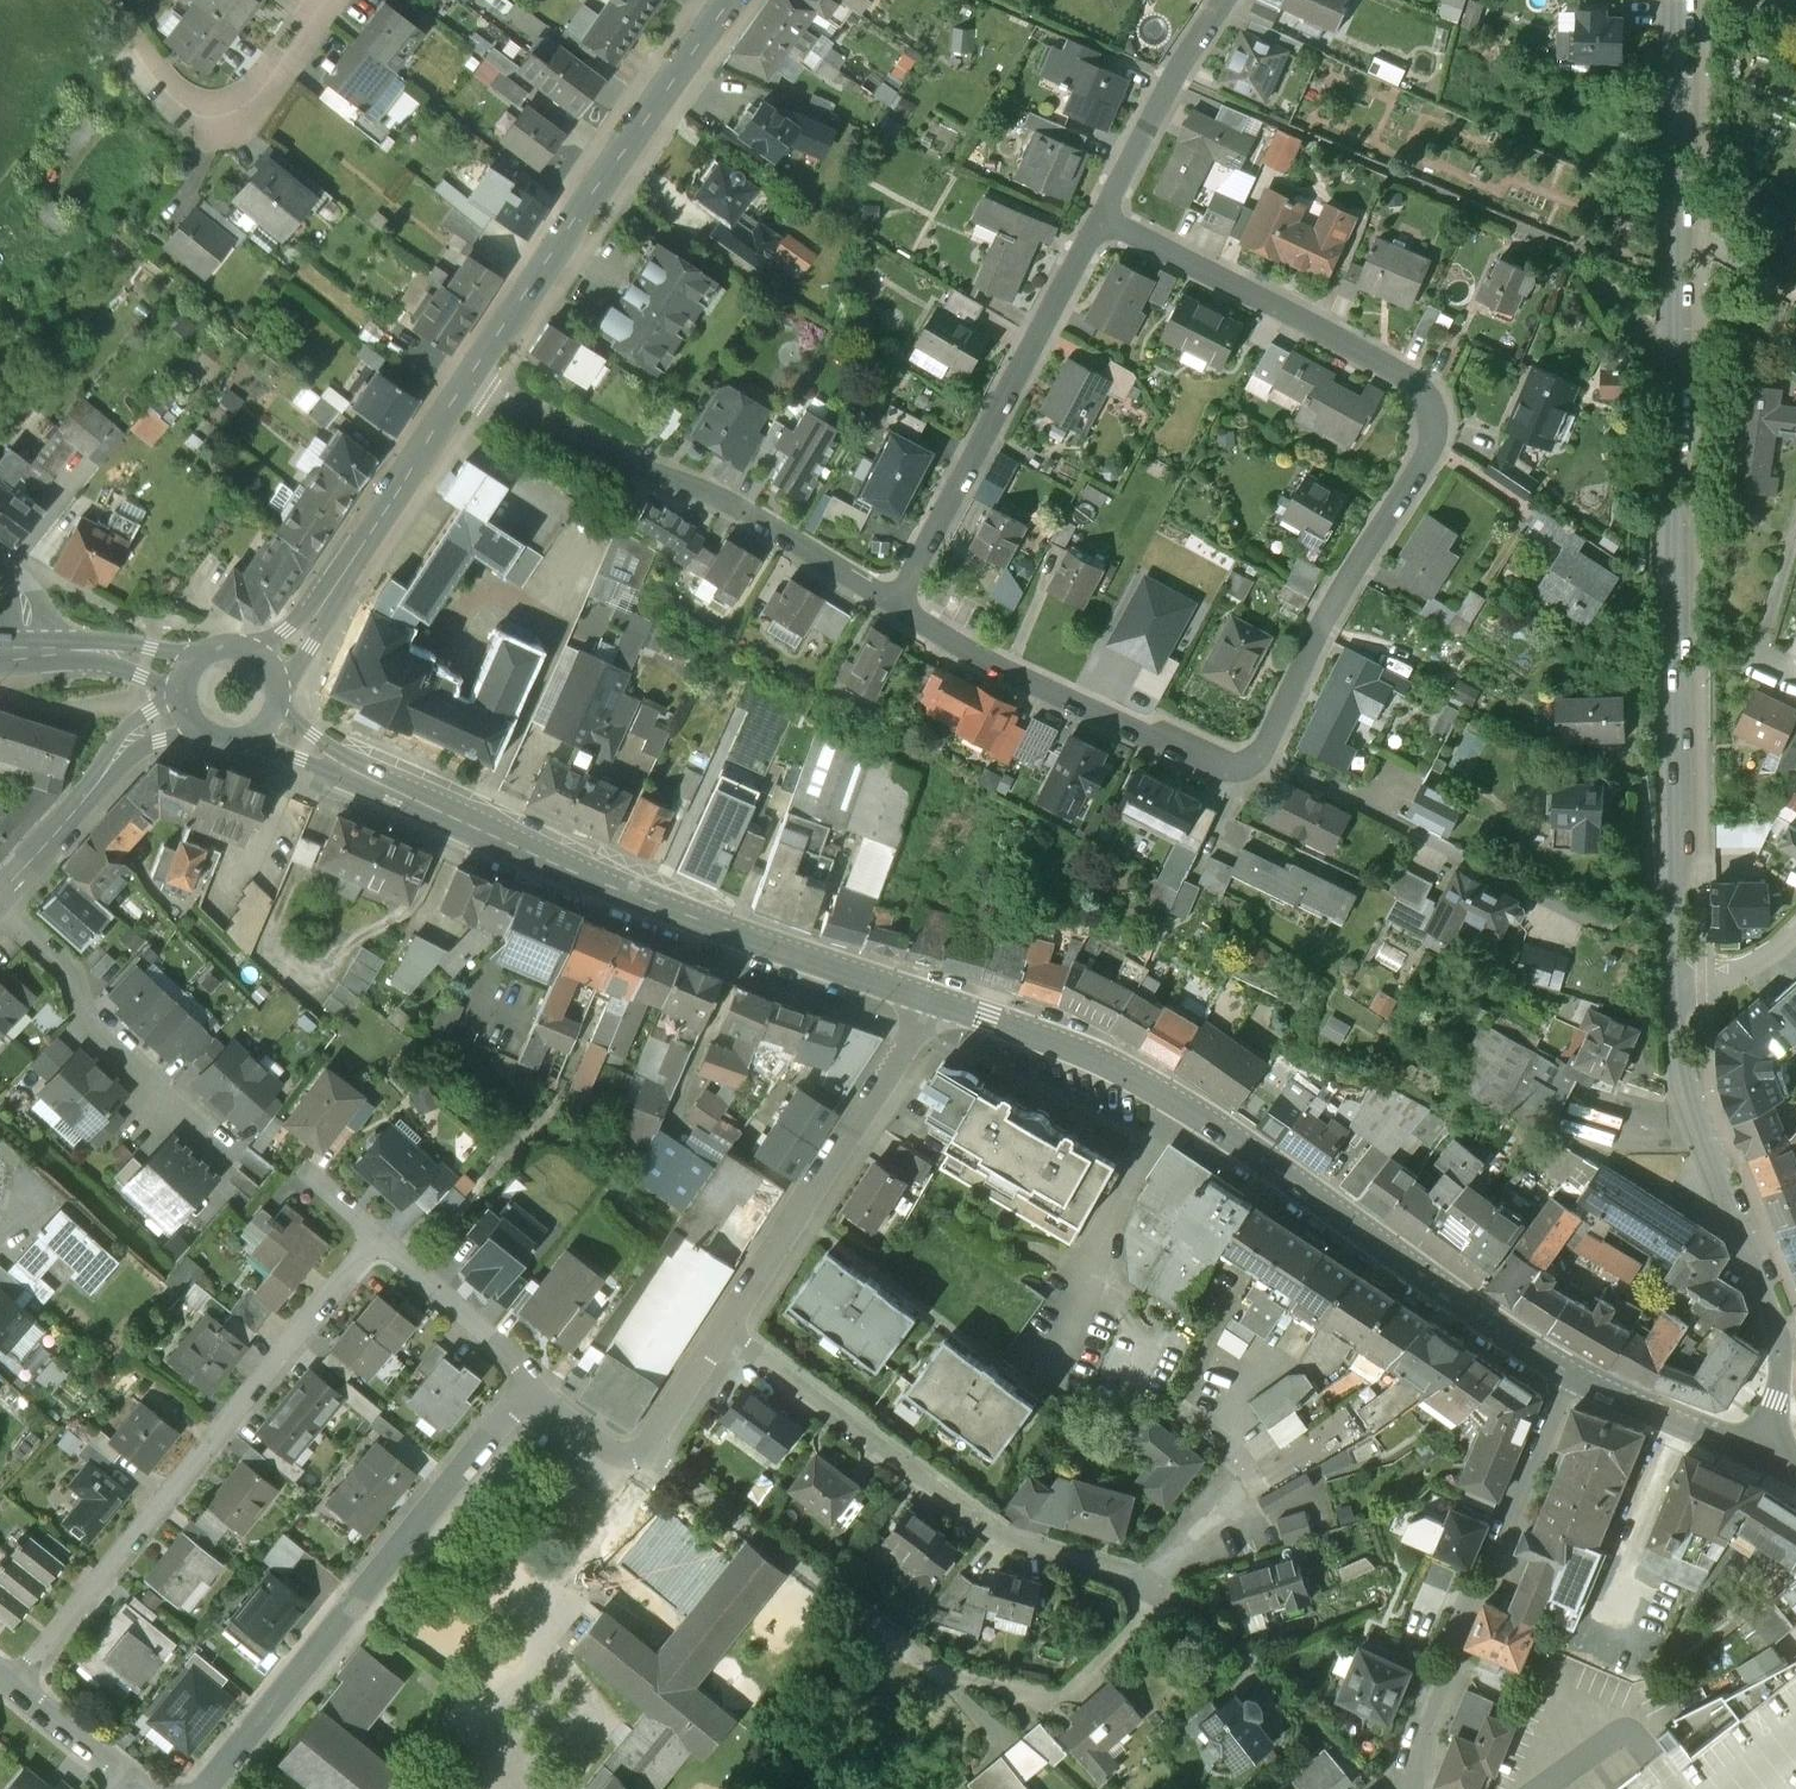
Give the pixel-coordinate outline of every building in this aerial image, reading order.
[(197,3),(235,33),(260,0),(194,0),(197,3)] [(502,13),(511,0),(485,0),(502,13)] [(605,5),(638,28),(651,9),(653,10),(657,9),(661,4),(661,0),(609,0),(605,5)] [(759,13),(794,39),(802,28),(815,9),(803,0),(769,0),(759,13)] [(815,9),(822,0),(803,0),(815,9)] [(839,0),(822,0),(815,9),(839,27),(852,10),(839,0)] [(852,10),(855,12),(864,0),(839,0),(852,10)] [(1280,0),(1259,0),(1256,4),(1279,14),(1282,7),(1281,7),(1284,2),(1280,0)] [(1284,2),(1281,7),(1282,7),(1301,15),(1304,9),(1341,26),(1352,0),(1285,0),(1284,2)] [(1462,0),(1443,0),(1439,14),(1456,19),(1462,0)] [(1479,0),(1467,0),(1460,22),(1475,27),(1483,1),(1479,0)] [(235,33),(197,3),(167,42),(178,49),(177,57),(188,65),(195,63),(205,71),(235,33)] [(1256,4),(1255,3),(1248,18),(1252,20),(1272,29),(1279,14),(1256,4)] [(422,34),(384,5),(355,42),(392,71),(422,34)] [(582,38),(576,46),(591,57),(597,50),(613,62),(616,58),(618,59),(623,58),(627,52),(626,47),(625,46),(638,28),(605,5),(582,38)] [(1604,11),(1578,11),(1578,19),(1577,19),(1577,59),(1623,61),(1623,20),(1604,20),(1604,11)] [(794,39),(759,13),(731,53),(766,78),(788,48),(794,39)] [(1272,29),(1252,20),(1246,34),(1278,48),(1284,35),(1272,29)] [(582,38),(567,27),(561,35),(576,46),(582,38)] [(825,45),(802,28),(794,39),(818,57),(826,47),(825,46),(825,45)] [(1448,31),(1438,29),(1433,50),(1443,53),(1448,31)] [(954,52),(973,53),(974,31),(955,30),(954,52)] [(1246,34),(1245,33),(1223,83),(1265,102),(1288,53),(1278,48),(1246,34)] [(557,46),(546,38),(538,39),(528,52),(544,63),(557,46)] [(818,57),(794,39),(788,48),(812,66),(818,57)] [(1100,53),(1072,41),(1066,54),(1094,66),(1100,53)] [(355,42),(337,64),(329,74),(324,81),(328,85),(356,107),(354,110),(359,114),(361,115),(363,112),(361,111),(392,71),(355,42)] [(603,80),(557,46),(544,63),(589,97),(603,80)] [(512,63),(493,48),(484,59),(504,74),(512,63)] [(1066,54),(1055,49),(1044,75),(1077,90),(1067,114),(1107,131),(1129,81),(1094,66),(1066,54)] [(544,63),(528,52),(516,69),(576,114),(589,97),(544,63)] [(1367,73),(1398,87),(1407,67),(1376,53),(1367,73)] [(838,72),(818,57),(812,66),(831,80),(838,72)] [(528,93),(504,74),(493,89),(517,107),(528,93)] [(892,102),(905,84),(893,75),(880,93),(892,102)] [(356,107),(328,85),(317,98),(351,124),(359,114),(354,110),(356,107)] [(835,105),(813,95),(809,106),(831,115),(835,105)] [(781,117),(762,103),(753,115),(747,111),(732,131),(763,154),(772,160),(786,141),(795,128),(781,117)] [(1250,118),(1222,106),(1215,122),(1241,135),(1250,118)] [(561,135),(524,108),(501,138),(538,166),(561,135)] [(80,110),(55,138),(73,154),(98,126),(80,110)] [(831,132),(784,111),(781,117),(795,128),(786,141),(821,156),(831,132)] [(1215,122),(1192,111),(1178,140),(1182,143),(1183,141),(1212,156),(1212,158),(1240,171),(1254,142),(1241,135),(1215,122)] [(1066,129),(1031,114),(1025,128),(1039,135),(1040,133),(1060,142),(1066,129)] [(763,154),(732,131),(727,127),(717,140),(754,165),(763,154)] [(1088,139),(1066,129),(1060,142),(1082,152),(1088,139)] [(1279,130),(1264,161),(1289,173),(1304,141),(1279,130)] [(1060,142),(1040,133),(1039,135),(1019,180),(1068,202),(1089,155),(1060,142)] [(1212,156),(1183,141),(1182,143),(1157,193),(1187,208),(1212,158),(1212,156)] [(313,182),(276,152),(267,163),(304,193),(313,182)] [(730,173),(714,162),(701,181),(705,184),(694,200),(722,221),(728,225),(731,221),(754,190),(742,181),(742,179),(741,176),(740,174),(738,172),(735,171),(732,172),(730,173)] [(304,193),(267,163),(237,200),(274,230),(304,193)] [(512,183),(489,167),(483,176),(485,178),(472,199),(492,214),(511,185),(512,183)] [(472,199),(443,179),(433,190),(453,205),(479,226),(482,228),(492,214),(472,199)] [(545,207),(511,185),(492,214),(526,237),(545,207)] [(1320,221),(1291,207),(1293,202),(1269,191),(1258,213),(1244,242),(1244,243),(1281,261),(1285,254),(1329,275),(1355,220),(1326,207),(1320,221)] [(1243,206),(1216,193),(1202,223),(1228,236),(1229,235),(1243,206)] [(72,218),(46,198),(33,216),(59,236),(72,218)] [(1056,229),(986,199),(976,223),(999,233),(998,235),(1002,236),(980,288),(1012,301),(1039,238),(1050,243),(1056,229)] [(247,234),(203,200),(193,212),(231,242),(229,244),(235,249),(247,234)] [(479,226),(453,205),(441,223),(469,241),(479,226)] [(1243,206),(1229,235),(1244,242),(1258,213),(1243,206)] [(193,212),(191,211),(165,244),(196,269),(209,254),(216,260),(229,244),(231,242),(193,212)] [(751,235),(731,221),(728,225),(722,221),(711,236),(758,270),(772,251),(771,251),(778,241),(757,226),(751,235)] [(800,247),(782,235),(778,241),(771,251),(772,251),(789,263),(800,247)] [(1428,263),(1379,242),(1377,241),(1365,272),(1359,286),(1360,287),(1384,296),(1389,287),(1415,298),(1430,263),(1429,262),(1428,263)] [(712,283),(656,246),(631,284),(629,283),(621,295),(623,296),(614,309),(610,307),(607,307),(597,322),(598,326),(617,339),(613,346),(652,371),(712,283)] [(789,263),(784,269),(798,279),(814,257),(800,247),(789,263)] [(453,279),(446,289),(477,310),(500,276),(468,255),(453,279)] [(1515,263),(1502,257),(1496,272),(1490,270),(1478,299),(1515,314),(1525,292),(1528,294),(1530,289),(1532,288),(1535,282),(1534,279),(1536,274),(1514,265),(1515,263)] [(1118,265),(1089,321),(1123,338),(1152,283),(1118,265)] [(453,279),(433,266),(428,274),(446,289),(453,279)] [(1351,266),(1340,293),(1355,300),(1360,287),(1359,286),(1365,272),(1351,266)] [(1160,273),(1146,299),(1162,307),(1175,281),(1160,273)] [(446,289),(440,285),(433,296),(427,293),(413,315),(418,319),(412,328),(449,353),(477,310),(446,289)] [(984,307),(956,290),(947,305),(974,321),(976,322),(984,307)] [(1201,307),(1184,298),(1164,338),(1186,350),(1189,344),(1193,346),(1192,348),(1207,356),(1208,354),(1212,356),(1209,361),(1222,368),(1243,327),(1222,317),(1224,314),(1203,303),(1201,307)] [(974,321),(947,305),(943,311),(941,309),(912,358),(927,367),(934,354),(969,375),(990,339),(971,327),(974,321)] [(1430,306),(1415,335),(1427,342),(1443,313),(1430,306)] [(548,323),(529,352),(583,389),(603,360),(548,323)] [(1271,343),(1254,374),(1274,386),(1277,382),(1291,354),(1271,343)] [(1333,374),(1292,352),(1291,354),(1277,382),(1308,399),(1298,417),(1350,445),(1359,428),(1363,430),(1371,415),(1355,407),(1356,405),(1325,388),(1333,374)] [(1104,376),(1072,360),(1044,412),(1084,433),(1106,391),(1112,381),(1104,376)] [(1134,373),(1112,360),(1104,376),(1112,381),(1106,391),(1125,401),(1137,378),(1134,373)] [(1579,384),(1535,365),(1507,431),(1508,432),(1499,454),(1514,465),(1519,455),(1517,454),(1523,439),(1551,450),(1579,384)] [(1614,370),(1614,374),(1608,374),(1607,395),(1627,396),(1627,374),(1621,374),(1621,370),(1614,370)] [(417,400),(376,372),(353,407),(391,432),(391,431),(395,434),(417,400)] [(1748,383),(1748,385),(1750,385),(1745,422),(1742,422),(1733,488),(1778,495),(1778,493),(1776,493),(1779,477),(1780,477),(1780,476),(1770,474),(1776,432),(1795,435),(1795,407),(1780,405),(1782,390),(1785,390),(1785,388),(1748,383)] [(1383,392),(1368,384),(1356,405),(1355,407),(1371,415),(1383,392)] [(348,403),(328,387),(319,398),(338,412),(340,414),(348,403)] [(736,405),(717,394),(696,429),(698,437),(703,440),(712,438),(717,441),(714,447),(732,458),(751,428),(761,411),(740,398),(736,405)] [(338,412),(319,398),(306,414),(325,429),(338,412)] [(666,402),(650,428),(668,438),(683,412),(666,402)] [(57,430),(76,446),(100,465),(123,438),(80,403),(57,430)] [(927,423),(892,404),(881,423),(894,430),(895,429),(918,441),(924,430),(927,423)] [(148,409),(134,426),(146,435),(155,443),(169,426),(148,409)] [(804,410),(792,431),(784,427),(776,440),(778,441),(789,448),(769,481),(802,501),(815,479),(813,477),(816,472),(821,466),(820,465),(826,455),(827,456),(831,449),(831,448),(834,443),(828,439),(834,428),(804,410)] [(763,436),(757,445),(770,454),(778,441),(776,440),(784,427),(773,420),(763,436)] [(146,435),(134,426),(132,429),(143,438),(146,435)] [(751,428),(732,458),(745,466),(757,445),(763,436),(751,428)] [(377,460),(337,429),(318,457),(323,461),(358,488),(377,460)] [(918,441),(895,429),(894,430),(887,443),(881,445),(873,461),(916,484),(922,481),(928,470),(926,464),(934,449),(918,441)] [(57,430),(24,471),(25,472),(13,487),(17,491),(25,481),(33,488),(37,489),(42,488),(44,486),(76,446),(57,430)] [(191,434),(186,440),(196,448),(201,442),(191,434)] [(1499,454),(1497,453),(1484,471),(1527,500),(1539,482),(1514,465),(1499,454)] [(0,471),(0,480),(12,488),(13,487),(25,472),(24,471),(9,460),(0,471)] [(316,472),(314,471),(307,473),(294,492),(334,524),(358,488),(323,461),(316,472)] [(503,486),(464,461),(455,474),(450,471),(437,489),(443,493),(442,494),(459,505),(480,519),(482,517),(503,486)] [(916,484),(873,461),(872,462),(876,464),(868,481),(861,483),(854,496),(871,505),(877,502),(889,509),(891,515),(902,521),(908,508),(906,501),(916,484)] [(1009,470),(994,462),(979,488),(995,496),(1009,470)] [(1345,499),(1307,476),(1285,514),(1304,526),(1308,519),(1327,530),(1345,499)] [(12,488),(0,480),(0,503),(12,488)] [(0,503),(0,535),(16,547),(44,511),(17,491),(13,487),(12,488),(0,503)] [(334,524),(294,492),(281,512),(281,519),(283,520),(275,532),(310,560),(334,524)] [(866,513),(830,495),(820,514),(856,533),(866,513)] [(692,525),(673,514),(674,513),(663,506),(660,510),(645,501),(643,504),(639,507),(636,511),(635,515),(634,519),(632,523),(676,550),(671,557),(685,565),(697,545),(702,538),(689,530),(692,525)] [(454,681),(421,666),(426,656),(401,645),(408,630),(406,629),(416,614),(424,620),(470,551),(501,572),(520,543),(482,517),(480,519),(459,505),(404,588),(389,578),(379,593),(371,613),(369,612),(353,648),(350,647),(330,691),(359,704),(357,709),(407,731),(410,726),(489,762),(506,722),(506,721),(536,653),(500,637),(470,705),(447,695),(454,681)] [(994,507),(973,546),(1007,565),(1028,525),(994,507)] [(1560,522),(1541,509),(1531,524),(1551,537),(1560,522)] [(140,525),(116,512),(106,530),(130,542),(140,525)] [(1429,516),(1404,555),(1411,560),(1401,576),(1431,595),(1450,566),(1439,558),(1455,532),(1429,516)] [(82,517),(53,570),(87,588),(94,586),(97,580),(107,586),(130,542),(106,530),(82,517)] [(1077,525),(1063,518),(1050,541),(1065,549),(1077,525)] [(1587,540),(1560,522),(1551,537),(1565,546),(1566,544),(1578,552),(1587,540)] [(267,538),(243,575),(233,569),(213,601),(238,618),(262,622),(268,612),(270,609),(275,612),(310,560),(275,532),(270,540),(267,538)] [(758,559),(724,538),(714,555),(712,554),(699,546),(697,545),(685,565),(701,575),(701,576),(717,585),(712,593),(729,603),(734,596),(735,597),(758,559)] [(520,543),(501,572),(522,585),(541,557),(520,543)] [(700,544),(699,546),(712,554),(714,552),(700,544)] [(1578,552),(1566,544),(1565,546),(1536,590),(1555,603),(1562,592),(1577,601),(1576,602),(1584,608),(1585,607),(1595,614),(1618,579),(1608,572),(1613,565),(1599,556),(1594,563),(1578,552)] [(1075,545),(1072,551),(1071,550),(1051,588),(1085,606),(1104,568),(1086,559),(1089,553),(1075,545)] [(822,598),(788,577),(775,599),(769,595),(760,610),(771,617),(763,629),(778,638),(786,626),(800,634),(807,622),(821,598),(822,598)] [(994,592),(1018,604),(1025,590),(1001,578),(994,592)] [(1194,603),(1147,578),(1112,643),(1147,661),(1160,668),(1167,654),(1194,603)] [(1310,597),(1285,583),(1278,596),(1303,610),(1310,597)] [(1487,598),(1472,589),(1457,612),(1472,621),(1487,598)] [(1457,612),(1431,595),(1421,612),(1448,627),(1457,612)] [(848,614),(821,598),(807,622),(833,638),(848,614)] [(650,622),(631,614),(608,664),(628,673),(650,622)] [(1234,616),(1205,670),(1243,691),(1272,637),(1234,616)] [(903,645),(870,627),(851,663),(845,659),(835,678),(867,695),(876,679),(882,683),(903,645)] [(1413,681),(1351,649),(1345,662),(1394,687),(1407,694),(1413,681)] [(608,664),(578,651),(542,731),(576,746),(592,753),(619,693),(628,673),(608,664)] [(1134,684),(1161,699),(1181,661),(1167,654),(1160,668),(1147,661),(1134,684)] [(938,666),(924,658),(908,688),(922,695),(925,691),(938,666)] [(1345,662),(1301,747),(1346,769),(1357,747),(1344,740),(1360,708),(1379,718),(1394,687),(1345,662)] [(952,673),(938,666),(925,691),(938,698),(939,698),(952,673)] [(1015,706),(952,673),(939,698),(968,713),(962,724),(961,726),(1002,748),(1014,724),(1016,720),(1010,717),(1015,706)] [(1754,692),(1736,731),(1770,746),(1775,748),(1783,729),(1790,732),(1792,728),(1795,719),(1795,710),(1754,692)] [(619,693),(592,753),(609,761),(636,700),(619,693)] [(939,698),(938,698),(932,709),(962,724),(968,713),(939,698)] [(1624,699),(1572,700),(1573,738),(1573,741),(1626,740),(1624,699)] [(1572,700),(1557,700),(1558,739),(1573,738),(1572,700)] [(1455,701),(1441,724),(1451,730),(1465,708),(1455,701)] [(0,712),(0,756),(3,757),(0,766),(0,767),(34,779),(56,794),(74,736),(0,712)] [(1061,728),(1035,715),(1027,730),(1022,741),(1047,753),(1061,728)] [(670,731),(654,724),(641,751),(657,759),(670,731)] [(1027,730),(1014,724),(1002,748),(1014,754),(1021,741),(1022,741),(1027,730)] [(873,746),(816,726),(801,769),(793,793),(786,812),(843,833),(873,746)] [(1775,748),(1770,746),(1758,773),(1790,787),(1795,774),(1777,766),(1783,753),(1784,753),(1794,729),(1792,728),(1790,732),(1783,729),(1775,748)] [(1794,729),(1784,753),(1783,753),(1777,766),(1795,774),(1795,773),(1795,730),(1794,729)] [(1108,751),(1073,733),(1042,796),(1077,813),(1089,789),(1096,793),(1109,766),(1102,762),(1108,751)] [(592,753),(576,746),(564,772),(581,779),(582,775),(592,753)] [(729,754),(714,747),(701,776),(702,776),(698,784),(711,790),(712,791),(729,754)] [(711,790),(675,871),(713,888),(725,861),(726,859),(740,828),(752,801),(757,791),(766,771),(729,754),(712,791),(711,790)] [(922,772),(871,754),(844,829),(865,836),(894,847),(922,772)] [(561,765),(548,759),(539,779),(538,779),(535,786),(527,804),(562,820),(581,779),(564,772),(559,769),(561,765)] [(155,762),(90,835),(116,858),(157,813),(187,824),(203,781),(155,762)] [(801,769),(789,765),(780,788),(793,793),(801,769)] [(265,787),(208,767),(203,781),(187,824),(244,845),(265,787)] [(1203,800),(1141,768),(1122,804),(1183,836),(1184,836),(1201,804),(1203,800)] [(701,776),(687,770),(675,796),(689,802),(698,784),(702,776),(701,776)] [(627,795),(582,775),(581,779),(562,820),(607,840),(627,795)] [(1605,785),(1555,782),(1554,793),(1549,793),(1548,812),(1554,812),(1553,823),(1555,823),(1553,847),(1599,849),(1600,825),(1602,825),(1605,785)] [(1349,815),(1285,783),(1269,817),(1332,848),(1349,815)] [(1465,805),(1422,784),(1409,812),(1451,833),(1465,805)] [(771,796),(757,791),(752,801),(766,806),(771,796)] [(670,810),(640,797),(619,845),(648,859),(670,810)] [(752,801),(740,828),(761,838),(765,830),(768,825),(766,824),(768,819),(762,816),(766,806),(752,801)] [(1783,803),(1777,817),(1790,823),(1795,827),(1795,810),(1783,803)] [(1201,804),(1184,836),(1183,836),(1172,857),(1192,867),(1218,812),(1201,804)] [(843,833),(786,812),(751,911),(808,932),(843,833)] [(383,838),(338,818),(319,866),(342,876),(363,885),(383,838)] [(1766,842),(1765,821),(1723,823),(1724,844),(1766,842)] [(1790,823),(1779,845),(1795,854),(1795,827),(1790,823)] [(726,859),(725,861),(747,871),(762,838),(761,838),(740,828),(726,859)] [(90,835),(60,868),(68,875),(103,905),(132,872),(116,858),(90,835)] [(865,836),(845,892),(838,890),(837,895),(835,896),(829,914),(826,913),(819,935),(862,947),(867,927),(873,906),(883,878),(894,847),(865,836)] [(428,857),(383,838),(363,885),(408,904),(428,857)] [(301,839),(291,863),(305,869),(309,871),(319,847),(301,839)] [(176,852),(165,880),(190,889),(197,872),(205,849),(181,840),(176,852)] [(163,847),(151,878),(164,883),(165,880),(176,852),(163,847)] [(1347,889),(1294,863),(1291,870),(1244,847),(1235,866),(1232,872),(1233,872),(1296,902),(1295,905),(1298,907),(1304,894),(1337,909),(1347,889)] [(219,854),(205,849),(197,872),(211,877),(219,854)] [(1235,866),(1212,855),(1200,880),(1224,891),(1233,872),(1232,872),(1235,866)] [(1192,867),(1172,857),(1162,877),(1181,888),(1185,878),(1187,874),(1188,875),(1192,867)] [(291,863),(281,887),(295,893),(305,869),(291,863)] [(1435,883),(1402,867),(1389,892),(1398,896),(1421,907),(1425,900),(1435,883)] [(492,884),(459,870),(441,913),(474,927),(492,884)] [(1517,901),(1458,871),(1439,907),(1428,929),(1429,930),(1450,941),(1460,921),(1464,923),(1464,927),(1466,930),(1468,932),(1472,933),(1475,933),(1479,932),(1481,929),(1483,925),(1501,933),(1507,923),(1516,904),(1517,901)] [(940,875),(929,872),(925,883),(937,887),(940,875)] [(65,879),(39,908),(38,907),(35,911),(80,951),(83,947),(82,947),(109,917),(109,918),(113,914),(103,905),(68,875),(64,878),(65,879)] [(363,885),(342,876),(335,893),(354,902),(363,885)] [(1162,877),(1161,877),(1150,895),(1172,908),(1181,888),(1162,877)] [(158,897),(160,891),(164,883),(151,878),(145,892),(158,897)] [(883,878),(873,906),(867,927),(882,931),(888,910),(894,889),(892,889),(894,881),(883,878)] [(1201,885),(1185,878),(1181,888),(1172,908),(1188,916),(1201,885)] [(190,889),(165,880),(164,883),(160,891),(185,900),(190,889)] [(915,887),(894,881),(892,889),(894,889),(888,910),(895,912),(895,913),(905,916),(915,887)] [(241,912),(231,921),(235,926),(225,936),(249,960),(273,902),(253,883),(242,894),(247,898),(237,908),(241,912)] [(519,896),(492,884),(474,927),(451,949),(446,954),(437,964),(452,978),(490,938),(490,933),(492,929),(503,933),(519,896)] [(1763,884),(1715,885),(1716,936),(1741,936),(1740,921),(1770,919),(1770,903),(1763,903),(1763,884)] [(1001,904),(964,891),(955,916),(972,920),(970,928),(976,929),(977,923),(993,928),(1001,904)] [(576,917),(525,895),(524,897),(519,896),(503,933),(503,941),(492,953),(555,980),(559,970),(580,921),(575,919),(576,917)] [(1425,900),(1421,907),(1398,896),(1386,917),(1426,937),(1429,930),(1428,929),(1439,907),(1425,900)] [(1520,906),(1516,904),(1507,923),(1511,925),(1516,926),(1520,925),(1524,922),(1526,918),(1526,913),(1524,909),(1520,906)] [(954,919),(933,913),(915,908),(911,917),(907,938),(902,958),(942,967),(954,919)] [(994,940),(968,934),(970,928),(972,920),(955,916),(955,918),(954,918),(954,919),(942,967),(983,977),(994,940)] [(619,938),(580,921),(559,970),(577,978),(583,980),(583,982),(591,985),(592,984),(598,986),(619,938)] [(201,926),(193,934),(199,940),(207,932),(201,926)] [(882,931),(867,927),(862,947),(902,958),(907,938),(882,931)] [(1158,939),(1139,931),(1132,947),(1151,954),(1152,951),(1158,939)] [(1025,936),(1012,932),(1009,941),(995,937),(994,940),(983,977),(1020,989),(1029,955),(1032,948),(1023,945),(1025,936)] [(1055,942),(1035,936),(1032,948),(1029,955),(1049,962),(1055,942)] [(1106,946),(1091,937),(1081,952),(1098,961),(1106,946)] [(416,938),(391,986),(408,995),(437,964),(446,954),(416,938)] [(650,951),(619,938),(598,986),(614,993),(630,999),(650,951)] [(1085,942),(1072,938),(1069,947),(1080,951),(1085,942)] [(1556,954),(1523,944),(1514,975),(1561,989),(1568,962),(1555,958),(1556,954)] [(1069,947),(1063,967),(1073,970),(1076,962),(1079,953),(1080,951),(1069,947)] [(1129,955),(1115,947),(1105,968),(1119,975),(1129,955)] [(92,967),(102,976),(118,958),(108,949),(92,967)] [(362,949),(340,986),(362,1000),(385,963),(362,949)] [(680,964),(650,951),(632,996),(648,1002),(661,1007),(680,964)] [(1172,964),(1152,951),(1151,954),(1146,965),(1151,967),(1146,975),(1160,984),(1172,964)] [(1049,962),(1029,955),(1020,989),(1062,1002),(1073,970),(1063,967),(1049,962)] [(1146,965),(1129,955),(1119,975),(1116,982),(1136,992),(1138,988),(1139,988),(1146,975),(1151,967),(1146,965)] [(1116,982),(1076,962),(1073,970),(1062,1002),(1112,1028),(1136,992),(1116,982)] [(720,981),(680,964),(661,1007),(673,1012),(671,1017),(677,1020),(679,1016),(685,1018),(688,1025),(678,1031),(674,1041),(692,1049),(720,981)] [(135,967),(108,996),(122,1009),(149,980),(135,967)] [(4,969),(0,973),(0,987),(24,1010),(36,998),(4,969)] [(577,978),(559,970),(555,980),(541,1013),(559,1021),(560,1018),(577,978)] [(1146,975),(1139,988),(1138,988),(1136,992),(1146,998),(1148,993),(1153,996),(1160,984),(1146,975)] [(1195,983),(1183,976),(1165,1005),(1178,1013),(1187,997),(1195,983)] [(1776,998),(1777,998),(1770,1005),(1795,1034),(1795,979),(1776,998)] [(175,1004),(149,980),(122,1009),(117,1014),(143,1038),(175,1004)] [(1216,995),(1208,1009),(1201,1022),(1230,1040),(1232,1036),(1234,1037),(1255,1002),(1224,981),(1216,995)] [(1216,995),(1195,983),(1187,997),(1208,1009),(1216,995)] [(340,986),(323,1008),(343,1024),(361,1002),(340,986)] [(2,1033),(24,1010),(0,987),(0,1031),(2,1033)] [(745,991),(744,991),(737,988),(735,987),(718,1028),(741,1038),(751,1042),(751,1040),(758,1043),(759,1037),(758,1037),(770,1002),(745,992),(745,991)] [(602,992),(597,990),(593,999),(598,1002),(602,992)] [(1596,1000),(1566,991),(1555,1016),(1585,1029),(1587,1025),(1593,1027),(1594,1026),(1633,1043),(1639,1030),(1592,1009),(1596,1000)] [(1136,992),(1112,1028),(1141,1045),(1163,1009),(1154,1003),(1146,998),(1136,992)] [(614,993),(591,1045),(592,1046),(607,1052),(630,999),(614,993)] [(1153,996),(1148,993),(1146,998),(1154,1003),(1157,998),(1153,996)] [(1717,1034),(1719,1083),(1734,1122),(1765,1108),(1773,1104),(1785,1096),(1775,1071),(1775,1058),(1795,1039),(1795,1034),(1770,1005),(1761,995),(1717,1034)] [(630,999),(607,1052),(616,1056),(622,1059),(623,1059),(648,1002),(632,996),(630,999)] [(1493,1012),(1468,999),(1461,1012),(1485,1025),(1493,1012)] [(811,1016),(770,1002),(758,1037),(759,1037),(774,1043),(772,1049),(777,1050),(776,1054),(784,1057),(785,1053),(796,1057),(811,1016)] [(201,1028),(175,1004),(143,1038),(169,1062),(179,1052),(200,1029),(201,1028)] [(464,1010),(449,1004),(429,1026),(452,1036),(464,1010)] [(1178,1013),(1165,1005),(1163,1009),(1141,1045),(1175,1066),(1185,1048),(1199,1024),(1178,1013)] [(1541,1039),(1493,1012),(1485,1025),(1454,1082),(1492,1106),(1545,1136),(1546,1136),(1578,1077),(1579,1076),(1555,1063),(1557,1059),(1556,1059),(1536,1048),(1541,1039)] [(559,1021),(541,1013),(531,1037),(545,1042),(557,1047),(567,1021),(560,1018),(559,1021)] [(840,1024),(811,1016),(796,1057),(796,1058),(806,1062),(824,1068),(840,1024)] [(567,1021),(557,1047),(563,1050),(571,1052),(581,1028),(567,1021)] [(1230,1040),(1201,1022),(1199,1024),(1185,1048),(1175,1066),(1237,1110),(1269,1065),(1230,1040)] [(881,1039),(840,1024),(824,1068),(821,1078),(846,1094),(881,1039)] [(1633,1043),(1594,1026),(1593,1027),(1580,1056),(1577,1063),(1598,1073),(1616,1081),(1633,1043)] [(212,1040),(200,1029),(179,1052),(191,1064),(193,1062),(193,1061),(212,1040)] [(545,1042),(531,1037),(519,1064),(534,1070),(545,1046),(545,1042)] [(741,1038),(734,1058),(710,1050),(699,1075),(729,1085),(742,1089),(758,1043),(751,1040),(751,1042),(741,1038)] [(55,1040),(32,1065),(51,1082),(74,1058),(55,1040)] [(212,1040),(193,1061),(193,1062),(205,1073),(225,1052),(212,1040)] [(674,1041),(659,1076),(669,1080),(677,1084),(692,1049),(674,1041)] [(205,1073),(194,1085),(217,1107),(256,1065),(233,1043),(205,1073)] [(592,1046),(573,1088),(589,1094),(600,1069),(607,1052),(592,1046)] [(559,1054),(548,1078),(550,1079),(558,1083),(571,1052),(563,1050),(559,1054)] [(607,1052),(600,1069),(609,1072),(614,1061),(616,1056),(607,1052)] [(1598,1073),(1577,1063),(1580,1056),(1574,1052),(1568,1063),(1557,1057),(1556,1059),(1557,1059),(1555,1063),(1579,1076),(1578,1077),(1591,1084),(1598,1073)] [(51,1082),(40,1095),(64,1117),(102,1075),(79,1053),(74,1058),(51,1082)] [(456,1064),(438,1053),(431,1066),(449,1077),(456,1064)] [(1290,1063),(1279,1055),(1273,1063),(1284,1071),(1290,1063)] [(1269,1065),(1237,1110),(1259,1125),(1277,1100),(1278,1100),(1294,1078),(1284,1071),(1273,1063),(1271,1062),(1269,1065)] [(280,1087),(256,1065),(217,1107),(241,1129),(251,1118),(270,1097),(280,1087)] [(964,1071),(954,1071),(950,1070),(942,1066),(939,1072),(938,1071),(924,1092),(937,1100),(927,1118),(956,1134),(983,1087),(985,1085),(978,1082),(979,1081),(976,1077),(973,1075),(969,1073),(964,1071)] [(779,1076),(767,1068),(756,1086),(768,1094),(779,1076)] [(609,1072),(600,1069),(589,1094),(611,1105),(621,1109),(632,1081),(609,1072)] [(326,1072),(286,1126),(314,1147),(333,1122),(340,1125),(360,1098),(326,1072)] [(102,1075),(64,1117),(87,1138),(112,1112),(126,1097),(102,1075)] [(558,1083),(550,1079),(546,1085),(553,1091),(558,1083)] [(1430,1108),(1375,1079),(1361,1106),(1351,1125),(1350,1127),(1374,1144),(1378,1147),(1389,1134),(1403,1142),(1411,1133),(1429,1110),(1430,1108)] [(669,1080),(664,1091),(673,1095),(677,1084),(669,1080)] [(1312,1100),(1305,1110),(1316,1117),(1337,1088),(1326,1081),(1312,1100)] [(645,1083),(622,1137),(638,1144),(649,1148),(656,1131),(662,1117),(663,1118),(673,1095),(664,1091),(645,1083)] [(729,1085),(708,1114),(719,1122),(720,1121),(742,1089),(729,1085)] [(1033,1111),(1027,1112),(1013,1104),(1015,1101),(1014,1098),(1009,1096),(1006,1096),(1004,1099),(983,1087),(956,1134),(947,1149),(1082,1225),(1117,1164),(1076,1140),(1078,1137),(1076,1134),(1072,1132),(1068,1132),(1067,1135),(1053,1127),(1050,1121),(1046,1116),(1040,1113),(1033,1111)] [(798,1092),(778,1123),(813,1146),(833,1114),(798,1092)] [(1302,1093),(1295,1102),(1305,1110),(1312,1100),(1302,1093)] [(611,1105),(589,1094),(584,1107),(606,1117),(611,1105)] [(742,1132),(763,1146),(778,1123),(788,1107),(769,1095),(742,1132)] [(270,1097),(251,1118),(264,1130),(281,1107),(270,1097)] [(368,1104),(360,1098),(340,1125),(349,1131),(368,1104)] [(1361,1106),(1345,1099),(1342,1105),(1346,1107),(1340,1119),(1351,1125),(1361,1106)] [(1278,1100),(1277,1100),(1259,1125),(1282,1141),(1305,1110),(1295,1102),(1290,1109),(1278,1100)] [(1765,1108),(1734,1122),(1738,1130),(1736,1136),(1738,1142),(1745,1145),(1750,1158),(1787,1140),(1773,1104),(1765,1108)] [(1316,1117),(1305,1110),(1282,1141),(1322,1170),(1348,1133),(1332,1121),(1328,1126),(1316,1117)] [(1429,1110),(1411,1133),(1428,1146),(1447,1122),(1429,1110)] [(112,1112),(88,1138),(100,1149),(124,1123),(112,1112)] [(708,1114),(698,1129),(707,1136),(709,1137),(710,1135),(719,1122),(708,1114)] [(742,1132),(720,1121),(719,1122),(710,1135),(731,1147),(742,1132)] [(813,1146),(778,1123),(763,1146),(757,1156),(793,1178),(813,1146)] [(382,1134),(373,1136),(369,1141),(368,1149),(369,1150),(356,1165),(375,1183),(400,1206),(409,1195),(434,1168),(433,1167),(389,1128),(383,1135),(382,1134)] [(693,1156),(656,1131),(649,1148),(642,1165),(640,1169),(639,1171),(636,1180),(663,1199),(693,1156)] [(1374,1144),(1341,1184),(1359,1197),(1371,1181),(1390,1158),(1403,1142),(1389,1134),(1378,1147),(1374,1144)] [(693,1156),(663,1199),(674,1207),(684,1214),(726,1154),(731,1147),(710,1135),(709,1137),(707,1136),(693,1156)] [(1601,1167),(1576,1153),(1575,1153),(1546,1136),(1545,1136),(1529,1156),(1563,1183),(1553,1197),(1572,1210),(1579,1200),(1601,1167)] [(217,1181),(171,1138),(143,1168),(124,1189),(169,1231),(217,1181)] [(567,1143),(557,1138),(556,1142),(566,1147),(567,1143)] [(1420,1190),(1412,1184),(1388,1217),(1421,1241),(1434,1223),(1443,1205),(1448,1207),(1467,1184),(1474,1175),(1475,1176),(1486,1161),(1472,1151),(1455,1138),(1436,1163),(1437,1164),(1434,1169),(1442,1176),(1429,1193),(1424,1189),(1420,1190)] [(1750,1158),(1765,1193),(1795,1181),(1795,1157),(1788,1139),(1787,1140),(1750,1158)] [(1493,1153),(1478,1143),(1472,1151),(1486,1161),(1492,1154),(1493,1153)] [(649,1148),(638,1144),(632,1158),(631,1160),(642,1165),(649,1148)] [(932,1166),(900,1145),(889,1163),(891,1164),(905,1173),(921,1184),(932,1166)] [(1082,1225),(947,1149),(944,1154),(948,1156),(940,1170),(1071,1245),(1082,1225)] [(632,1158),(618,1151),(618,1160),(639,1171),(640,1169),(642,1165),(631,1160),(632,1158)] [(270,1169),(248,1152),(239,1163),(262,1180),(270,1169)] [(1211,1180),(1171,1153),(1148,1187),(1137,1203),(1124,1235),(1128,1283),(1180,1316),(1184,1310),(1183,1310),(1216,1259),(1194,1245),(1195,1243),(1178,1232),(1190,1214),(1188,1213),(1194,1204),(1195,1205),(1211,1180)] [(726,1154),(684,1214),(704,1227),(745,1166),(726,1154)] [(1486,1161),(1475,1176),(1474,1175),(1467,1184),(1481,1195),(1505,1163),(1492,1154),(1486,1161)] [(1390,1158),(1371,1181),(1359,1197),(1388,1217),(1412,1184),(1415,1180),(1417,1177),(1390,1158)] [(133,1159),(114,1179),(124,1189),(143,1168),(133,1159)] [(434,1168),(409,1195),(427,1212),(449,1187),(457,1178),(438,1161),(433,1167),(434,1168)] [(887,1169),(876,1162),(844,1211),(874,1230),(906,1182),(901,1178),(887,1169)] [(905,1173),(891,1164),(887,1169),(901,1178),(905,1173)] [(1698,1225),(1602,1164),(1601,1167),(1579,1200),(1601,1214),(1599,1216),(1602,1218),(1603,1215),(1675,1261),(1698,1225)] [(1536,1181),(1520,1168),(1509,1182),(1525,1195),(1536,1181)] [(258,1189),(238,1173),(230,1183),(250,1200),(258,1189)] [(782,1191),(759,1176),(743,1201),(767,1217),(783,1192),(782,1191)] [(1211,1180),(1195,1205),(1194,1204),(1188,1213),(1190,1214),(1178,1232),(1195,1243),(1194,1245),(1216,1259),(1224,1246),(1252,1206),(1241,1198),(1241,1199),(1211,1180)] [(1765,1193),(1779,1227),(1795,1223),(1795,1181),(1765,1193)] [(1525,1195),(1509,1182),(1492,1203),(1525,1225),(1539,1206),(1525,1195)] [(1448,1207),(1443,1205),(1434,1223),(1421,1241),(1452,1263),(1475,1233),(1471,1230),(1492,1203),(1481,1195),(1467,1184),(1448,1207)] [(449,1187),(427,1212),(439,1222),(461,1197),(449,1187)] [(1553,1197),(1514,1250),(1541,1268),(1542,1269),(1548,1261),(1582,1217),(1572,1210),(1553,1197)] [(663,1199),(658,1206),(669,1214),(674,1207),(663,1199)] [(509,1202),(499,1215),(478,1242),(461,1263),(485,1282),(488,1279),(499,1287),(515,1268),(545,1230),(509,1202)] [(1492,1203),(1471,1230),(1475,1233),(1452,1263),(1481,1284),(1487,1277),(1487,1278),(1489,1275),(1488,1275),(1525,1225),(1492,1203)] [(263,1238),(253,1251),(272,1267),(253,1290),(252,1292),(272,1309),(273,1310),(327,1245),(298,1221),(301,1218),(285,1204),(273,1219),(270,1216),(266,1220),(274,1227),(263,1238)] [(266,1220),(270,1216),(260,1206),(245,1223),(263,1238),(274,1227),(266,1220)] [(1252,1206),(1224,1246),(1263,1272),(1246,1299),(1253,1303),(1278,1320),(1287,1307),(1323,1253),(1252,1206)] [(488,1207),(468,1233),(478,1242),(499,1215),(488,1207)] [(42,1237),(19,1263),(35,1277),(57,1251),(95,1285),(115,1261),(90,1239),(91,1237),(86,1233),(84,1234),(59,1212),(42,1231),(39,1229),(36,1233),(42,1237)] [(684,1214),(673,1230),(695,1244),(704,1227),(684,1214)] [(1779,1227),(1795,1270),(1795,1223),(1779,1227)] [(1602,1230),(1593,1224),(1575,1249),(1631,1282),(1641,1264),(1597,1237),(1602,1230)] [(1742,1294),(1714,1275),(1729,1253),(1724,1241),(1698,1225),(1675,1261),(1666,1274),(1700,1296),(1694,1305),(1699,1309),(1725,1327),(1732,1332),(1746,1310),(1742,1294)] [(673,1230),(561,1386),(579,1397),(605,1356),(657,1389),(739,1261),(722,1250),(716,1258),(695,1244),(673,1230)] [(1541,1268),(1514,1250),(1486,1288),(1513,1306),(1541,1268)] [(567,1252),(520,1312),(549,1334),(548,1336),(568,1351),(608,1298),(594,1287),(601,1278),(567,1252)] [(867,1281),(828,1253),(789,1307),(878,1372),(918,1318),(879,1290),(880,1288),(868,1279),(867,1281)] [(1323,1253),(1287,1307),(1319,1327),(1322,1324),(1354,1274),(1323,1253)] [(176,1287),(210,1303),(217,1290),(201,1282),(209,1263),(191,1255),(176,1287)] [(1615,1307),(1601,1300),(1600,1300),(1596,1297),(1590,1308),(1558,1290),(1565,1280),(1556,1274),(1554,1277),(1548,1273),(1553,1265),(1548,1261),(1542,1269),(1541,1268),(1513,1306),(1548,1330),(1609,1365),(1630,1330),(1609,1318),(1615,1307)] [(35,1277),(19,1263),(9,1274),(24,1288),(40,1302),(50,1291),(35,1277)] [(0,1267),(0,1291),(12,1301),(24,1288),(9,1274),(0,1267)] [(530,1280),(515,1268),(499,1287),(494,1295),(509,1307),(530,1280)] [(1394,1300),(1354,1274),(1322,1324),(1361,1350),(1394,1300)] [(248,1286),(229,1311),(231,1313),(254,1331),(272,1309),(252,1292),(253,1290),(248,1286)] [(2,1351),(18,1333),(12,1328),(24,1314),(30,1319),(31,1318),(12,1301),(0,1291),(0,1349),(2,1351)] [(393,1309),(375,1294),(352,1321),(392,1354),(393,1356),(394,1354),(391,1351),(412,1326),(413,1325),(393,1309)] [(427,1318),(403,1298),(393,1309),(413,1325),(412,1326),(416,1330),(427,1318)] [(1429,1323),(1394,1300),(1361,1350),(1388,1367),(1391,1363),(1429,1323)] [(1278,1320),(1253,1303),(1239,1324),(1255,1334),(1265,1340),(1278,1320)] [(1725,1327),(1699,1309),(1692,1319),(1688,1325),(1669,1354),(1668,1355),(1665,1363),(1682,1369),(1693,1350),(1706,1358),(1725,1327)] [(1653,1330),(1647,1340),(1669,1354),(1688,1325),(1680,1320),(1665,1310),(1653,1330)] [(254,1331),(231,1313),(221,1326),(245,1345),(250,1338),(255,1332),(254,1331)] [(1692,1319),(1684,1314),(1680,1320),(1688,1325),(1692,1319)] [(208,1316),(170,1364),(206,1393),(245,1345),(221,1326),(208,1316)] [(1239,1324),(1230,1318),(1220,1334),(1217,1344),(1239,1359),(1255,1334),(1239,1324)] [(352,1321),(351,1320),(327,1348),(330,1350),(354,1370),(365,1379),(387,1353),(391,1356),(392,1354),(352,1321)] [(1669,1354),(1647,1340),(1653,1330),(1636,1320),(1630,1329),(1630,1330),(1609,1365),(1654,1385),(1665,1363),(1668,1355),(1669,1354)] [(1474,1354),(1429,1323),(1391,1363),(1432,1392),(1452,1377),(1474,1354)] [(1706,1358),(1696,1374),(1682,1369),(1665,1363),(1654,1385),(1663,1388),(1718,1408),(1718,1404),(1726,1390),(1733,1394),(1760,1351),(1732,1332),(1725,1327),(1706,1358)] [(946,1339),(907,1393),(996,1458),(1036,1405),(997,1376),(998,1374),(986,1366),(985,1368),(946,1339)] [(435,1344),(414,1370),(425,1378),(441,1357),(442,1358),(446,1353),(435,1344)] [(354,1370),(330,1350),(320,1361),(344,1381),(345,1381),(354,1370)] [(472,1351),(460,1364),(478,1379),(489,1366),(472,1351)] [(1505,1376),(1474,1354),(1452,1377),(1432,1392),(1426,1396),(1445,1409),(1459,1420),(1470,1409),(1505,1376)] [(657,1389),(605,1356),(579,1397),(631,1430),(657,1389)] [(425,1378),(404,1404),(437,1430),(441,1425),(446,1429),(467,1403),(462,1398),(478,1379),(460,1364),(457,1370),(442,1358),(441,1357),(425,1378)] [(1391,1363),(1388,1367),(1380,1380),(1391,1388),(1357,1413),(1373,1433),(1382,1428),(1426,1396),(1432,1392),(1391,1363)] [(334,1392),(309,1371),(283,1403),(315,1429),(339,1399),(341,1397),(334,1392)] [(1287,1378),(1249,1405),(1267,1430),(1294,1412),(1318,1395),(1305,1376),(1287,1378)] [(1486,1425),(1460,1485),(1491,1498),(1508,1457),(1515,1460),(1538,1405),(1530,1400),(1532,1394),(1505,1376),(1470,1409),(1479,1419),(1486,1425)] [(345,1381),(344,1381),(334,1392),(341,1397),(339,1399),(370,1424),(377,1415),(381,1411),(345,1381)] [(799,1430),(745,1391),(722,1421),(776,1461),(799,1430)] [(1382,1428),(1373,1433),(1386,1452),(1445,1409),(1426,1396),(1382,1428)] [(315,1429),(283,1403),(257,1434),(269,1444),(289,1460),(289,1459),(315,1429)] [(113,1441),(111,1443),(122,1451),(145,1470),(175,1432),(141,1405),(113,1441)] [(1459,1420),(1458,1420),(1454,1423),(1463,1434),(1479,1419),(1470,1409),(1459,1420)] [(1621,1426),(1573,1410),(1560,1449),(1570,1452),(1596,1461),(1605,1464),(1621,1426)] [(1294,1412),(1267,1430),(1280,1449),(1307,1430),(1294,1412)] [(398,1431),(377,1415),(370,1424),(369,1426),(389,1442),(398,1431)] [(1172,1440),(1148,1421),(1130,1443),(1160,1467),(1143,1489),(1165,1506),(1200,1462),(1189,1453),(1190,1452),(1173,1439),(1172,1440)] [(1621,1426),(1605,1464),(1596,1461),(1564,1537),(1566,1538),(1596,1549),(1625,1479),(1637,1450),(1643,1434),(1621,1426)] [(113,1441),(97,1429),(87,1441),(113,1462),(122,1451),(111,1443),(113,1441)] [(113,1462),(87,1441),(77,1454),(88,1464),(89,1463),(103,1474),(113,1462)] [(413,1474),(376,1443),(326,1504),(364,1536),(413,1474)] [(289,1460),(269,1444),(260,1454),(273,1465),(294,1482),(304,1471),(289,1459),(289,1460)] [(260,1454),(251,1447),(239,1461),(242,1464),(243,1462),(263,1478),(273,1465),(260,1454)] [(1641,1452),(1637,1450),(1625,1479),(1629,1481),(1641,1452)] [(1596,1461),(1570,1452),(1534,1536),(1526,1533),(1518,1552),(1533,1559),(1513,1607),(1514,1608),(1511,1615),(1538,1626),(1542,1617),(1564,1562),(1566,1538),(1564,1537),(1596,1461)] [(1760,1489),(1686,1455),(1640,1565),(1664,1575),(1692,1586),(1696,1589),(1735,1528),(1752,1501),(1760,1489)] [(817,1457),(792,1491),(843,1529),(862,1503),(852,1495),(858,1487),(817,1457)] [(242,1464),(207,1507),(211,1510),(235,1529),(239,1532),(274,1488),(263,1478),(243,1462),(242,1464)] [(85,1498),(64,1523),(86,1541),(125,1493),(103,1474),(89,1463),(88,1464),(70,1486),(85,1498)] [(1305,1475),(1258,1502),(1265,1515),(1313,1488),(1305,1475)] [(1031,1477),(1012,1504),(1031,1518),(1050,1491),(1031,1477)] [(1050,1491),(1031,1518),(1120,1543),(1132,1499),(1059,1479),(1050,1491)] [(1491,1498),(1460,1485),(1455,1498),(1485,1511),(1491,1498)] [(1752,1501),(1735,1528),(1757,1543),(1795,1568),(1795,1512),(1762,1491),(1752,1501)] [(1460,1514),(1451,1511),(1445,1525),(1433,1553),(1469,1568),(1487,1526),(1467,1517),(1469,1511),(1462,1508),(1460,1514)] [(235,1529),(211,1510),(198,1526),(210,1536),(222,1545),(235,1529)] [(944,1536),(909,1510),(885,1543),(897,1551),(892,1558),(916,1576),(910,1585),(924,1595),(958,1550),(942,1538),(944,1536)] [(1304,1513),(1276,1521),(1285,1548),(1312,1539),(1304,1513)] [(1445,1525),(1426,1517),(1408,1524),(1402,1540),(1433,1553),(1445,1525)] [(190,1520),(179,1533),(182,1535),(183,1534),(200,1548),(210,1536),(198,1526),(190,1520)] [(1735,1528),(1696,1589),(1717,1602),(1719,1603),(1726,1592),(1757,1543),(1735,1528)] [(70,1549),(48,1531),(38,1543),(61,1560),(70,1549)] [(38,1543),(26,1533),(19,1542),(17,1541),(14,1545),(15,1546),(8,1555),(44,1583),(62,1561),(61,1560),(38,1543)] [(305,1551),(283,1533),(274,1545),(296,1563),(305,1551)] [(182,1535),(145,1580),(175,1604),(198,1576),(205,1582),(220,1564),(200,1548),(183,1534),(182,1535)] [(1596,1549),(1566,1538),(1564,1562),(1542,1617),(1564,1626),(1576,1597),(1578,1598),(1583,1586),(1581,1585),(1591,1561),(1593,1562),(1598,1550),(1596,1549)] [(656,1656),(600,1611),(571,1648),(648,1710),(693,1746),(707,1757),(736,1720),(694,1686),(785,1571),(748,1541),(656,1656)] [(274,1545),(262,1559),(284,1577),(296,1563),(274,1545)] [(8,1555),(2,1563),(0,1562),(0,1583),(27,1605),(44,1583),(8,1555)] [(1277,1565),(1229,1581),(1241,1617),(1287,1602),(1290,1609),(1309,1603),(1295,1560),(1278,1565),(1277,1565)] [(1664,1575),(1640,1565),(1634,1578),(1658,1588),(1664,1575)] [(960,1572),(931,1608),(933,1610),(930,1619),(944,1623),(944,1620),(981,1630),(987,1607),(993,1588),(974,1583),(974,1584),(960,1572)] [(270,1573),(232,1620),(251,1635),(240,1642),(261,1658),(268,1649),(269,1650),(270,1649),(307,1603),(270,1573)] [(1040,1585),(997,1573),(993,1588),(987,1607),(1031,1619),(1040,1585)] [(1792,1582),(1781,1593),(1795,1612),(1795,1588),(1792,1582)] [(0,1583),(0,1619),(9,1627),(27,1605),(0,1583)] [(1696,1589),(1692,1586),(1683,1604),(1707,1617),(1717,1602),(1696,1589)] [(1758,1613),(1726,1592),(1719,1603),(1748,1621),(1758,1613)] [(1772,1602),(1793,1627),(1795,1624),(1795,1612),(1781,1593),(1772,1602)] [(156,1614),(133,1596),(123,1608),(146,1626),(156,1614)] [(1793,1627),(1772,1602),(1758,1613),(1748,1621),(1770,1646),(1793,1627)] [(1511,1615),(1485,1604),(1467,1646),(1484,1654),(1503,1661),(1520,1668),(1536,1631),(1538,1626),(1511,1615)] [(123,1608),(80,1661),(107,1684),(117,1672),(135,1687),(169,1645),(146,1626),(123,1608)] [(1564,1626),(1542,1617),(1538,1626),(1536,1631),(1550,1636),(1558,1640),(1564,1626)] [(232,1620),(224,1629),(240,1642),(251,1635),(232,1620)] [(1770,1646),(1784,1662),(1795,1656),(1795,1624),(1793,1627),(1770,1646)] [(1558,1640),(1550,1636),(1545,1649),(1553,1652),(1558,1640)] [(390,1653),(370,1637),(361,1649),(381,1665),(390,1653)] [(1770,1646),(1737,1667),(1749,1681),(1758,1677),(1778,1666),(1784,1662),(1770,1646)] [(1361,1648),(1339,1700),(1389,1721),(1410,1670),(1361,1648)] [(281,1658),(270,1649),(269,1650),(268,1649),(261,1658),(273,1668),(281,1658)] [(342,1683),(320,1712),(353,1739),(374,1712),(400,1680),(381,1665),(361,1649),(360,1649),(335,1678),(342,1683)] [(192,1670),(218,1691),(227,1680),(194,1652),(185,1663),(192,1670)] [(1503,1661),(1484,1654),(1479,1666),(1498,1673),(1503,1661)] [(1784,1662),(1778,1666),(1758,1677),(1773,1695),(1764,1703),(1794,1739),(1795,1742),(1795,1656),(1784,1662)] [(151,1722),(187,1751),(229,1700),(218,1691),(192,1670),(151,1722)] [(1735,1726),(1764,1703),(1773,1695),(1758,1677),(1749,1681),(1713,1698),(1735,1726)] [(1113,1680),(1084,1706),(1090,1713),(1065,1736),(1089,1762),(1090,1761),(1107,1746),(1143,1713),(1113,1680)] [(1493,1702),(1467,1691),(1450,1733),(1457,1736),(1476,1743),(1488,1715),(1493,1702)] [(1220,1710),(1207,1721),(1209,1723),(1229,1748),(1228,1749),(1241,1766),(1239,1767),(1241,1769),(1273,1742),(1272,1741),(1271,1742),(1255,1722),(1262,1717),(1261,1709),(1256,1703),(1248,1701),(1242,1706),(1236,1699),(1237,1698),(1236,1697),(1220,1710)] [(1692,1728),(1708,1748),(1738,1786),(1741,1788),(1795,1788),(1795,1742),(1794,1739),(1764,1703),(1735,1726),(1713,1698),(1690,1708),(1692,1728)] [(1212,1700),(1185,1721),(1196,1734),(1209,1723),(1207,1721),(1220,1710),(1212,1700)] [(604,1766),(633,1788),(658,1788),(693,1746),(648,1710),(604,1766)] [(414,1788),(370,1753),(353,1739),(320,1712),(318,1711),(278,1761),(313,1788),(413,1788),(414,1788)] [(391,1726),(374,1712),(353,1739),(370,1753),(391,1726)] [(1457,1736),(1437,1785),(1447,1788),(1475,1788),(1504,1722),(1488,1715),(1476,1743),(1457,1736)] [(1324,1725),(1334,1732),(1340,1723),(1330,1716),(1324,1725)] [(1069,1751),(1041,1721),(1023,1736),(1050,1757),(1056,1762),(1069,1751)] [(1738,1786),(1708,1748),(1692,1728),(1665,1748),(1654,1757),(1617,1785),(1620,1788),(1741,1788),(1738,1786)] [(1050,1757),(1023,1736),(1001,1754),(1005,1758),(1006,1757),(1025,1778),(1050,1757)] [(1107,1746),(1090,1761),(1104,1777),(1121,1762),(1107,1746)] [(1298,1775),(1311,1788),(1344,1788),(1359,1775),(1332,1746),(1298,1775)] [(968,1788),(1033,1788),(1025,1778),(1006,1757),(1005,1758),(968,1788)] [(633,1788),(604,1766),(585,1788),(633,1788)] [(22,1768),(6,1788),(48,1788),(22,1768)] [(60,1781),(53,1788),(70,1788),(60,1781)]
